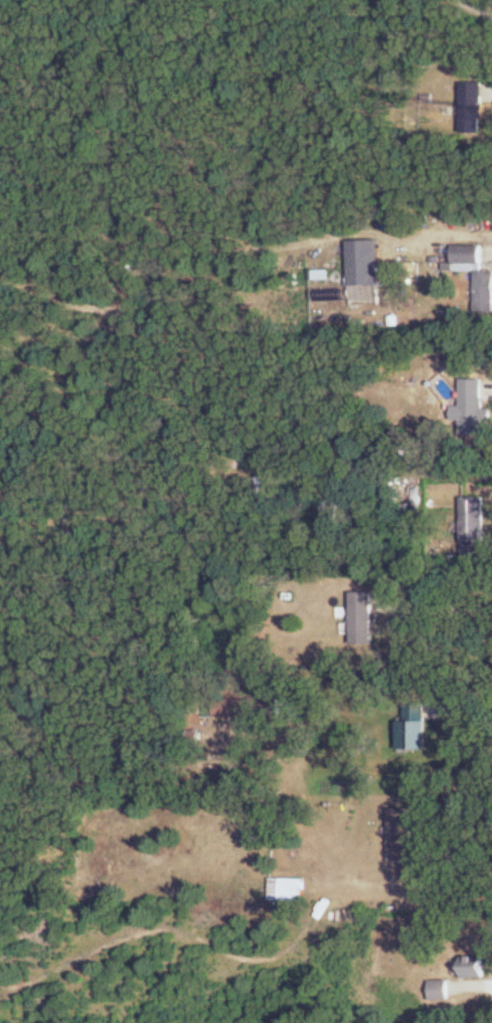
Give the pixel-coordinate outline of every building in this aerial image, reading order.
[(463,132),(483,132),(483,82),(463,82),(463,132)] [(350,239),(349,285),(380,286),(381,239),(350,239)] [(484,269),(484,245),(454,244),(454,270),(477,270),(477,312),(491,313),(491,269),(484,269)] [(484,378),(463,378),(462,405),(453,405),(453,420),(462,420),(462,434),(484,434),(484,419),(491,419),(491,408),(484,408),(484,378)] [(485,496),(463,496),(463,558),(485,558),(485,496)] [(373,591),(352,591),(352,643),(373,643),(373,591)] [(204,697),(204,717),(280,717),(280,697),(204,697)] [(426,702),(406,702),(406,721),(398,721),(398,748),(426,748),(426,702)] [(304,901),(304,878),(270,878),(270,901),(304,901)] [(485,957),(461,957),(461,977),(485,977),(485,957)] [(449,980),(430,980),(430,1000),(449,1000),(449,980)]
